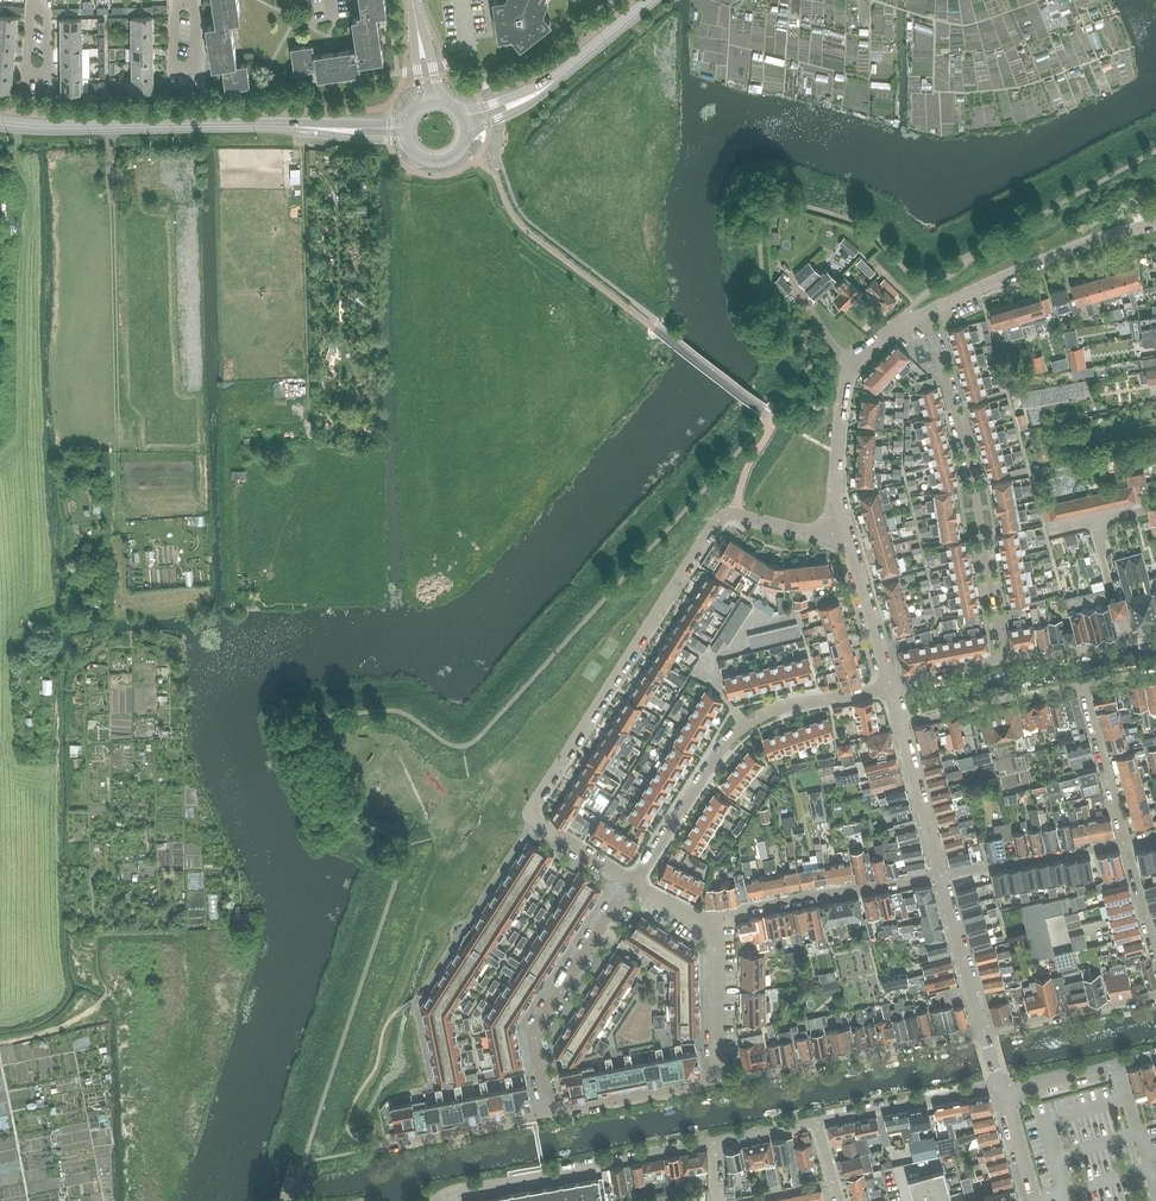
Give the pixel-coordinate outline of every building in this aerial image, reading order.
[(216,23),(207,24),(213,67),(223,66),(226,87),(251,84),(248,62),(238,64),(232,25),(232,21),(242,19),(239,0),(213,0),(216,23)] [(387,12),(386,0),(361,0),(363,16),(353,18),(358,48),(315,54),(314,44),(291,47),(295,72),(317,69),(319,79),(361,72),(360,63),(384,59),(378,14),(387,12)] [(500,37),(509,35),(509,34),(514,33),(517,37),(515,38),(521,45),(551,21),(543,11),(547,0),(494,0),(500,37)] [(17,32),(18,17),(0,16),(0,31),(17,32)] [(132,17),(132,32),(153,32),(153,17),(132,17)] [(83,33),(82,18),(61,19),(62,34),(83,33)] [(17,32),(0,31),(0,45),(16,47),(17,32)] [(132,32),(132,47),(154,47),(153,32),(132,32)] [(62,34),(62,48),(83,48),(83,33),(62,34)] [(16,47),(0,45),(0,60),(14,61),(16,47)] [(154,62),(154,47),(132,47),(132,62),(154,62)] [(62,48),(62,63),(83,63),(83,48),(62,48)] [(14,61),(0,60),(0,75),(13,76),(14,61)] [(133,77),(154,77),(154,62),(132,62),(133,77)] [(83,78),(83,63),(62,63),(62,78),(83,78)] [(13,76),(0,75),(0,90),(12,91),(13,76)] [(154,91),(154,77),(133,77),(133,92),(154,91)] [(83,93),(83,78),(62,78),(62,93),(83,93)] [(875,92),(876,81),(867,81),(867,92),(875,92)] [(839,243),(853,257),(860,249),(845,236),(839,243)] [(821,273),(810,261),(795,275),(806,288),(816,299),(837,279),(826,267),(821,273)] [(1136,267),(1123,271),(1129,290),(1141,286),(1136,267)] [(871,268),(866,273),(871,278),(876,272),(871,268)] [(1123,271),(1110,274),(1115,294),(1129,290),(1123,271)] [(1104,297),(1115,294),(1110,274),(1098,278),(1104,297)] [(846,309),(863,292),(851,280),(850,281),(845,276),(835,286),(840,292),(834,297),(846,309)] [(1098,278),(1085,282),(1095,313),(1099,312),(1096,299),(1104,297),(1098,278)] [(782,297),(789,290),(778,279),(771,285),(782,297)] [(899,293),(884,279),(879,284),(875,280),(867,288),(887,308),(896,299),(894,298),(899,293)] [(1072,285),(1076,297),(1078,304),(1086,302),(1089,315),(1095,313),(1085,282),(1072,285)] [(1083,324),(1081,316),(1082,315),(1078,304),(1076,297),(1069,299),(1066,287),(1051,291),(1057,312),(1072,308),(1074,317),(1078,316),(1080,324),(1083,324)] [(1037,331),(1043,331),(1040,321),(1041,321),(1039,316),(1047,313),(1046,312),(1052,311),(1048,297),(1042,299),(1040,294),(1028,298),(1037,331)] [(1032,333),(1037,331),(1028,298),(1015,302),(1021,321),(1022,325),(1029,323),(1032,333)] [(1014,323),(1021,321),(1015,302),(1002,305),(1011,336),(1017,334),(1014,323)] [(1006,339),(1012,337),(1011,336),(1002,305),(990,309),(995,327),(1002,325),(1006,339)] [(1120,308),(1114,309),(1117,319),(1123,318),(1120,308)] [(1140,318),(1142,328),(1143,336),(1155,334),(1155,339),(1155,315),(1140,318)] [(970,331),(968,325),(949,330),(952,341),(979,334),(978,329),(970,331)] [(1131,328),(1119,329),(1120,338),(1132,337),(1131,328)] [(952,341),(955,353),(974,348),(973,342),(981,340),(979,334),(952,341)] [(1067,348),(1078,345),(1076,334),(1064,336),(1067,348)] [(1155,334),(1143,336),(1144,344),(1155,342),(1155,339),(1155,334)] [(998,352),(1007,350),(1004,338),(995,340),(998,352)] [(912,368),(906,362),(910,358),(896,344),(888,353),(902,366),(908,372),(912,368)] [(955,353),(958,365),(977,359),(986,357),(984,352),(976,354),(974,348),(955,353)] [(908,372),(902,366),(888,353),(879,361),(893,375),(898,370),(904,376),(908,372)] [(367,355),(366,368),(375,369),(376,355),(367,355)] [(1155,356),(1142,359),(1143,365),(1155,363),(1155,356)] [(986,357),(977,359),(958,365),(962,376),(981,371),(979,365),(987,362),(986,357)] [(893,375),(879,361),(871,370),(885,384),(891,389),(895,385),(889,379),(893,375)] [(1082,375),(1081,368),(1072,369),(1073,377),(1082,375)] [(1141,374),(1143,382),(1148,381),(1149,382),(1155,381),(1155,369),(1147,371),(1147,373),(1141,374)] [(891,389),(885,384),(871,370),(862,379),(876,392),(881,387),(887,393),(891,389)] [(965,388),(984,383),(992,380),(990,374),(982,377),(981,371),(962,376),(965,388)] [(933,377),(928,378),(919,380),(921,388),(935,385),(933,377)] [(1006,380),(1008,388),(1017,386),(1015,378),(1006,380)] [(992,380),(984,383),(965,388),(968,399),(987,394),(985,388),(993,385),(992,380)] [(914,406),(922,404),(941,398),(937,387),(919,392),(920,398),(912,400),(914,406)] [(863,396),(861,410),(878,413),(885,413),(886,401),(880,399),(863,396)] [(941,398),(922,404),(914,406),(915,411),(923,409),(925,416),(944,410),(941,398)] [(970,407),(973,418),(1000,411),(999,406),(991,408),(989,402),(970,407)] [(861,410),(859,424),(876,427),(883,428),(885,414),(885,413),(878,413),(861,410)] [(973,418),(976,430),(995,425),(994,419),(1002,416),(1000,411),(973,418)] [(1027,424),(1028,424),(1025,412),(1016,415),(1020,429),(1028,427),(1027,424)] [(921,419),(923,425),(915,428),(916,433),(943,426),(940,414),(921,419)] [(976,430),(980,442),(1007,434),(1005,429),(997,431),(995,425),(976,430)] [(926,436),(928,443),(947,437),(943,426),(916,433),(918,439),(926,436)] [(876,444),(876,430),(858,429),(858,444),(876,444)] [(980,442),(983,453),(1002,448),(1000,442),(1008,440),(1007,434),(980,442)] [(923,456),(931,454),(950,449),(947,437),(928,443),(929,448),(921,451),(923,456)] [(875,458),(876,444),(858,444),(857,458),(875,458)] [(986,465),(1005,460),(1013,458),(1011,452),(1003,454),(1002,448),(983,453),(986,465)] [(953,461),(950,449),(931,454),(923,456),(924,462),(932,459),(934,466),(953,461)] [(875,458),(857,458),(857,472),(875,472),(875,458)] [(1013,458),(1005,460),(986,465),(989,477),(1008,471),(1006,465),(1014,462),(1013,458)] [(1084,466),(1083,460),(1076,461),(1078,468),(1084,466)] [(936,471),(928,474),(929,480),(956,472),(953,461),(934,466),(936,471)] [(1046,467),(1031,471),(1034,481),(1048,477),(1046,467)] [(875,487),(875,472),(857,472),(857,486),(875,487)] [(959,484),(956,472),(929,480),(931,485),(939,482),(941,489),(959,484)] [(995,495),(1023,490),(1022,484),(1014,486),(1012,480),(993,483),(995,495)] [(1152,480),(1139,484),(1142,492),(1154,488),(1152,480)] [(1124,487),(1126,496),(1128,503),(1137,501),(1137,500),(1134,485),(1134,484),(1124,487)] [(1139,484),(1134,485),(1137,500),(1143,499),(1142,493),(1139,484)] [(884,503),(890,501),(886,487),(859,494),(863,508),(884,503)] [(1119,505),(1128,503),(1126,496),(1124,487),(1115,488),(1119,505)] [(1111,507),(1119,505),(1115,488),(1107,490),(1111,507)] [(952,489),(933,492),(934,499),(926,500),(927,506),(935,504),(954,501),(952,489)] [(1024,496),(1023,490),(995,495),(998,507),(1017,504),(1016,497),(1024,496)] [(1099,492),(1101,502),(1103,509),(1111,507),(1107,490),(1099,492)] [(1090,494),(1093,504),(1094,511),(1103,509),(1101,502),(1099,492),(1090,494)] [(1094,511),(1093,504),(1090,494),(1082,496),(1085,512),(1094,511)] [(1077,514),(1085,512),(1082,496),(1074,498),(1077,514)] [(1074,498),(1065,500),(1069,516),(1077,514),(1074,498)] [(1057,502),(1059,512),(1060,518),(1069,516),(1065,500),(1057,502)] [(954,501),(935,504),(927,506),(928,511),(936,510),(937,516),(956,513),(954,501)] [(1048,504),(1052,519),(1052,520),(1060,518),(1059,512),(1057,502),(1054,502),(1048,504)] [(887,517),(884,503),(863,508),(867,522),(887,517)] [(1000,519),(1019,516),(1027,514),(1026,508),(1018,509),(1017,504),(998,507),(1000,519)] [(1044,521),(1052,519),(1048,504),(1041,506),(1040,506),(1044,521)] [(1155,523),(1155,516),(1154,508),(1147,509),(1150,524),(1155,523)] [(931,529),(939,528),(958,525),(956,513),(937,516),(938,522),(930,524),(931,529)] [(1028,519),(1027,514),(1019,516),(1000,519),(1002,531),(1021,527),(1020,521),(1028,519)] [(867,522),(870,536),(891,530),(887,517),(867,522)] [(958,525),(939,528),(931,529),(932,535),(939,534),(941,540),(960,537),(958,525)] [(874,549),(895,544),(891,530),(870,536),(874,549)] [(1020,543),(1028,541),(1027,536),(1019,537),(1018,531),(998,535),(1001,546),(1020,543)] [(720,556),(725,560),(716,574),(724,579),(733,564),(744,548),(730,540),(720,556)] [(940,557),(968,551),(965,540),(946,543),(947,549),(939,551),(940,557)] [(1028,541),(1020,543),(1001,546),(1003,558),(1022,555),(1021,548),(1029,547),(1028,541)] [(899,558),(895,544),(874,549),(878,563),(899,558)] [(756,556),(744,548),(733,564),(746,572),(756,556)] [(1127,554),(1116,557),(1121,574),(1130,610),(1128,610),(1133,629),(1142,626),(1142,627),(1147,626),(1151,625),(1151,624),(1155,623),(1155,606),(1148,577),(1141,550),(1127,554)] [(914,553),(915,557),(916,562),(924,560),(923,556),(922,551),(914,553)] [(970,563),(968,551),(940,557),(941,562),(949,561),(951,567),(970,563)] [(1005,570),(1024,566),(1033,565),(1032,559),(1023,561),(1022,555),(1003,558),(1005,570)] [(746,572),(758,580),(768,563),(756,556),(746,572)] [(902,571),(899,558),(878,563),(882,577),(902,571)] [(768,563),(758,580),(756,582),(763,584),(762,589),(776,593),(778,588),(785,589),(785,587),(783,567),(784,566),(768,562),(768,563)] [(828,563),(812,564),(814,584),(825,583),(825,588),(830,587),(830,582),(833,582),(828,563)] [(970,563),(951,567),(952,573),(944,574),(945,580),(972,575),(970,563)] [(800,586),(814,584),(812,564),(797,566),(800,586)] [(1093,564),(1086,565),(1089,576),(1095,574),(1093,564)] [(1033,565),(1024,566),(1005,570),(1007,582),(1027,578),(1025,571),(1034,570),(1033,565)] [(797,566),(783,567),(785,587),(794,586),(795,590),(800,590),(800,586),(797,566)] [(708,574),(701,586),(724,600),(727,596),(728,594),(720,589),(723,584),(708,574)] [(1108,597),(1109,598),(1113,614),(1128,610),(1130,610),(1121,574),(1112,576),(1117,595),(1108,597)] [(954,584),(955,591),(974,587),(972,575),(945,580),(946,585),(954,584)] [(908,589),(906,583),(902,584),(900,576),(882,581),(886,594),(903,590),(908,589)] [(1010,594),(1029,590),(1037,589),(1036,582),(1028,584),(1027,578),(1007,582),(1010,594)] [(701,586),(694,597),(714,610),(717,605),(724,610),(728,603),(727,603),(724,600),(701,586)] [(974,587),(955,591),(956,596),(948,598),(949,604),(977,599),(974,587)] [(1109,598),(1108,597),(1106,588),(1092,592),(1104,635),(1118,632),(1113,614),(1109,598)] [(1038,594),(1037,589),(1029,590),(1010,594),(1012,606),(1029,602),(1031,602),(1030,595),(1038,594)] [(886,594),(890,608),(907,603),(903,590),(886,594)] [(1079,595),(1082,604),(1091,638),(1104,635),(1092,592),(1092,591),(1079,595)] [(830,599),(828,593),(816,596),(816,603),(830,599)] [(1079,594),(1066,597),(1077,641),(1091,638),(1082,604),(1079,595),(1079,594)] [(777,597),(779,613),(787,611),(786,596),(777,597)] [(686,608),(709,623),(713,625),(716,621),(713,617),(711,615),(714,610),(694,597),(686,608)] [(755,604),(772,615),(779,613),(776,612),(762,602),(763,599),(760,597),(756,598),(755,600),(755,604)] [(979,611),(977,599),(949,604),(950,609),(958,607),(960,614),(979,611)] [(1045,599),(1044,599),(1031,602),(1029,602),(1034,625),(1038,649),(1051,646),(1047,624),(1040,625),(1036,605),(1046,604),(1045,599)] [(742,600),(738,606),(749,613),(752,607),(742,600)] [(821,614),(824,623),(843,618),(839,602),(817,608),(819,614),(821,614)] [(890,608),(894,621),(911,617),(907,603),(890,608)] [(738,606),(735,611),(746,618),(749,613),(738,606)] [(686,608),(679,620),(694,630),(697,625),(705,630),(709,623),(686,608)] [(746,618),(735,611),(732,616),(742,623),(746,618)] [(1066,643),(1076,641),(1073,629),(1063,631),(1061,620),(1056,621),(1055,614),(1051,614),(1050,611),(1047,612),(1053,645),(1066,643)] [(739,628),(742,623),(732,616),(728,621),(739,628)] [(894,621),(897,635),(898,635),(914,631),(911,617),(894,621)] [(1026,626),(1025,617),(1019,618),(1021,627),(1024,646),(1037,644),(1033,625),(1026,626)] [(848,634),(843,618),(824,623),(823,623),(824,630),(826,629),(828,639),(848,634)] [(1024,646),(1021,627),(1019,618),(1014,619),(1015,628),(1009,629),(1012,649),(1024,646)] [(679,636),(675,642),(683,647),(687,641),(695,646),(704,651),(706,648),(697,642),(699,639),(691,634),(694,630),(679,620),(671,632),(672,632),(679,636)] [(728,621),(725,626),(736,633),(739,628),(728,621)] [(800,635),(797,624),(790,625),(793,637),(800,635)] [(787,638),(793,637),(790,625),(784,627),(787,638)] [(725,626),(722,632),(732,639),(736,633),(725,626)] [(991,653),(987,633),(981,635),(979,626),(973,627),(979,655),(991,653)] [(781,640),(787,638),(784,627),(778,628),(781,640)] [(967,657),(979,655),(973,627),(968,628),(969,637),(964,638),(967,657)] [(778,628),(772,630),(775,641),(781,640),(778,628)] [(930,629),(926,631),(932,664),(944,662),(940,642),(933,644),(930,629)] [(775,641),(772,630),(766,631),(769,643),(775,641)] [(766,631),(760,633),(763,644),(769,643),(766,631)] [(923,646),(917,647),(921,666),(932,664),(926,631),(920,632),(923,646)] [(957,639),(956,631),(950,632),(956,659),(967,657),(964,638),(957,639)] [(691,652),(683,647),(675,642),(679,636),(672,632),(671,632),(660,649),(679,661),(682,656),(687,659),(691,652)] [(713,638),(704,632),(702,635),(711,640),(713,638)] [(722,632),(719,636),(718,637),(723,640),(724,640),(729,644),(732,639),(722,632)] [(944,662),(956,659),(950,632),(944,633),(946,641),(940,642),(944,662)] [(763,644),(760,633),(754,634),(757,646),(763,644)] [(832,656),(852,650),(848,634),(828,639),(822,641),(825,650),(830,649),(832,656)] [(717,651),(723,640),(718,637),(711,648),(717,651)] [(805,645),(804,639),(797,641),(790,642),(792,650),(799,648),(798,647),(805,645)] [(916,669),(916,667),(921,666),(917,647),(909,649),(909,650),(899,651),(903,669),(906,671),(916,669)] [(679,661),(660,649),(653,660),(676,675),(680,669),(672,663),(675,659),(679,661)] [(857,667),(852,650),(832,656),(833,661),(834,661),(837,672),(857,667)] [(808,656),(794,660),(799,680),(813,676),(808,656)] [(661,681),(665,675),(681,686),(685,680),(676,675),(653,660),(646,671),(661,681)] [(780,663),(785,683),(799,680),(794,660),(780,663)] [(771,686),(785,683),(780,663),(766,667),(771,686)] [(766,667),(753,670),(757,690),(771,686),(766,667)] [(861,683),(857,667),(837,672),(839,680),(838,680),(839,687),(861,683)] [(744,693),(757,690),(753,670),(739,673),(744,693)] [(658,686),(661,681),(646,671),(639,682),(662,697),(666,691),(658,686)] [(730,697),(744,693),(739,673),(725,677),(730,697)] [(693,687),(697,681),(692,678),(688,684),(693,687)] [(1146,683),(1152,717),(1155,716),(1155,681),(1146,683)] [(662,697),(639,682),(631,694),(646,704),(650,699),(658,704),(662,698),(661,697),(662,697)] [(1152,725),(1143,682),(1127,685),(1131,702),(1132,702),(1134,710),(1140,709),(1144,726),(1152,725)] [(1098,707),(1099,710),(1119,707),(1114,687),(1107,689),(1107,692),(1094,694),(1097,707),(1098,707)] [(706,691),(698,703),(715,713),(723,701),(722,701),(712,695),(706,691)] [(1065,701),(1069,719),(1073,736),(1074,741),(1080,740),(1075,717),(1082,715),(1077,695),(1065,697),(1065,701)] [(678,699),(675,705),(680,708),(683,703),(678,699)] [(638,717),(643,709),(628,700),(621,710),(644,725),(653,731),(656,726),(647,720),(648,719),(643,715),(641,719),(638,717)] [(876,714),(874,701),(855,704),(857,717),(876,714)] [(1067,720),(1069,719),(1065,701),(1050,704),(1054,722),(1054,723),(1061,721),(1062,726),(1068,725),(1067,720)] [(698,703),(691,715),(708,726),(715,713),(698,703)] [(1047,703),(1034,706),(1038,725),(1046,723),(1048,732),(1056,730),(1054,723),(1054,722),(1052,722),(1047,703)] [(674,717),(680,708),(675,705),(669,714),(674,717)] [(1018,706),(986,713),(989,725),(981,726),(986,742),(1024,734),(1023,727),(1018,706)] [(1025,727),(1023,727),(1024,734),(1027,745),(1028,753),(1036,751),(1034,744),(1035,744),(1031,726),(1038,725),(1034,706),(1021,708),(1025,727)] [(1097,710),(1097,711),(1101,724),(1122,721),(1134,721),(1136,721),(1139,721),(1138,716),(1133,717),(1133,713),(1121,715),(1119,707),(1099,710),(1097,710)] [(621,710),(614,721),(629,731),(632,726),(640,731),(644,725),(621,710)] [(878,728),(876,714),(857,717),(860,731),(878,728)] [(691,715),(683,727),(700,738),(708,726),(691,715)] [(828,718),(815,722),(821,741),(834,736),(828,718)] [(958,718),(948,720),(950,727),(951,733),(954,747),(964,745),(958,718)] [(638,754),(641,750),(634,745),(635,742),(630,739),(633,734),(629,731),(614,721),(607,733),(631,749),(638,754)] [(1104,737),(1126,733),(1129,733),(1128,731),(1130,731),(1129,727),(1124,727),(1122,721),(1101,724),(1104,737)] [(808,745),(821,741),(815,722),(802,726),(808,745)] [(918,742),(936,737),(940,736),(939,730),(934,731),(932,722),(914,727),(918,742)] [(661,726),(657,732),(663,735),(666,729),(661,726)] [(795,749),(808,745),(802,726),(789,731),(795,749)] [(683,727),(676,740),(693,750),(700,738),(683,727)] [(1138,729),(1134,730),(1130,731),(1128,731),(1129,733),(1126,733),(1104,737),(1108,750),(1129,746),(1127,738),(1140,736),(1138,729)] [(782,753),(795,749),(789,731),(776,735),(782,753)] [(896,753),(892,739),(894,737),(893,733),(891,732),(891,731),(866,736),(872,759),(896,753)] [(657,732),(654,738),(659,741),(663,735),(657,732)] [(627,755),(631,749),(607,733),(599,744),(619,757),(622,752),(627,755)] [(948,742),(944,743),(946,749),(954,747),(951,733),(946,734),(948,742)] [(782,753),(776,735),(764,739),(770,758),(782,753)] [(1074,741),(1073,736),(1058,739),(1059,745),(1074,741)] [(939,747),(936,737),(918,742),(921,754),(934,750),(934,749),(939,747)] [(1153,737),(1143,739),(1144,746),(1145,745),(1155,743),(1153,737)] [(1073,766),(1080,764),(1081,768),(1096,763),(1093,754),(1094,754),(1090,741),(1067,747),(1073,766)] [(840,756),(854,753),(852,742),(838,745),(840,756)] [(71,753),(80,753),(80,743),(70,743),(71,753)] [(675,743),(668,755),(684,766),(692,754),(675,743)] [(599,760),(595,766),(603,771),(607,765),(615,770),(622,759),(619,757),(615,754),(599,744),(592,755),(591,755),(591,756),(592,755),(599,760)] [(921,754),(924,766),(943,761),(940,749),(934,750),(921,754)] [(646,750),(642,756),(647,759),(651,753),(646,750)] [(749,751),(739,763),(755,775),(764,764),(749,751)] [(975,768),(986,765),(993,763),(990,751),(972,755),(975,768)] [(1117,757),(1121,771),(1139,766),(1135,752),(1117,757)] [(853,753),(842,755),(844,765),(855,763),(853,753)] [(899,764),(896,753),(872,759),(872,758),(864,760),(865,762),(864,762),(867,773),(868,773),(869,779),(900,770),(898,765),(899,764)] [(587,762),(588,762),(581,773),(596,783),(599,778),(607,783),(608,781),(611,776),(603,771),(595,766),(599,760),(592,755),(591,756),(587,762)] [(659,758),(655,764),(660,767),(677,778),(684,766),(668,755),(663,762),(659,758)] [(967,769),(975,768),(972,755),(964,757),(967,769)] [(643,766),(647,759),(642,756),(638,762),(643,766)] [(961,771),(967,769),(964,757),(957,759),(961,771)] [(924,766),(927,776),(945,771),(944,766),(956,763),(955,758),(943,761),(924,766)] [(739,763),(730,774),(745,786),(755,775),(739,763)] [(994,763),(993,763),(986,765),(989,776),(997,775),(994,763)] [(1060,781),(1061,787),(1100,776),(1096,764),(1077,769),(1079,776),(1060,781)] [(1143,780),(1139,766),(1121,771),(1125,785),(1143,780)] [(660,767),(652,779),(669,790),(677,778),(660,767)] [(617,772),(624,776),(626,772),(620,768),(617,772)] [(930,789),(949,784),(947,778),(960,775),(958,769),(946,772),(945,771),(927,776),(930,789)] [(876,777),(869,779),(871,786),(862,788),(864,795),(873,792),(873,793),(885,790),(905,784),(901,770),(876,777)] [(573,785),(597,799),(600,794),(601,793),(598,791),(601,786),(596,783),(581,773),(573,785)] [(771,780),(776,784),(781,777),(775,773),(771,780)] [(630,774),(626,780),(632,783),(635,777),(630,774)] [(721,785),(724,787),(720,792),(734,803),(738,799),(736,797),(745,786),(730,774),(721,785)] [(842,775),(835,776),(837,785),(844,783),(842,775)] [(611,776),(608,781),(617,787),(620,782),(611,776)] [(1084,794),(1103,788),(1100,776),(1061,787),(1063,793),(1082,787),(1084,794)] [(652,779),(644,791),(661,802),(669,790),(652,779)] [(626,780),(622,786),(627,790),(632,783),(626,780)] [(1147,794),(1143,780),(1125,785),(1128,799),(1147,794)] [(1061,788),(1059,781),(1047,784),(1048,791),(1061,788)] [(908,796),(905,784),(885,790),(887,796),(884,797),(884,799),(879,800),(881,804),(908,796)] [(1032,787),(1034,794),(1047,791),(1046,784),(1032,787)] [(573,785),(566,796),(581,805),(584,801),(592,806),(593,804),(597,799),(573,785)] [(934,802),(953,797),(962,794),(961,789),(955,790),(955,791),(951,792),(949,786),(931,791),(934,802)] [(762,798),(766,792),(761,789),(757,795),(762,798)] [(1017,791),(1020,801),(1024,800),(1028,793),(1027,789),(1017,791)] [(822,790),(809,793),(814,821),(827,818),(822,790)] [(1093,793),(1095,801),(1106,798),(1103,790),(1093,793)] [(644,791),(637,803),(653,814),(661,802),(644,791)] [(1017,793),(1004,795),(1005,805),(1019,802),(1017,793)] [(723,817),(731,804),(715,794),(707,807),(723,817)] [(1128,799),(1132,813),(1150,808),(1147,794),(1128,799)] [(758,804),(762,798),(757,795),(752,801),(758,804)] [(566,796),(559,807),(591,828),(594,823),(582,816),(583,814),(578,811),(580,808),(585,811),(586,809),(581,805),(566,796)] [(956,809),(953,797),(934,802),(937,814),(956,809)] [(615,798),(611,804),(616,807),(620,801),(615,798)] [(890,809),(892,816),(895,826),(889,827),(890,832),(896,830),(916,825),(909,798),(889,804),(890,809)] [(597,799),(593,804),(602,810),(605,805),(597,799)] [(637,803),(629,815),(629,816),(646,826),(653,814),(637,803)] [(1091,818),(1088,803),(1081,805),(1082,806),(1088,840),(1102,838),(1097,817),(1091,818)] [(611,804),(607,810),(612,814),(616,807),(611,804)] [(959,820),(957,814),(969,811),(967,805),(956,809),(937,814),(940,825),(959,820)] [(1078,821),(1070,822),(1074,843),(1088,840),(1082,806),(1077,807),(1078,810),(1076,810),(1078,821)] [(566,828),(569,822),(587,834),(591,828),(559,807),(552,819),(566,828)] [(715,829),(723,817),(707,807),(699,819),(715,829)] [(771,820),(768,808),(760,809),(762,822),(771,820)] [(1041,825),(1040,819),(1038,811),(1038,809),(1038,808),(1030,810),(1033,829),(1028,830),(1028,831),(1032,851),(1044,848),(1041,828),(1041,825)] [(1038,811),(1040,819),(1041,825),(1042,824),(1047,848),(1059,846),(1055,825),(1049,827),(1046,811),(1045,811),(1043,808),(1038,809),(1038,811)] [(1150,808),(1132,813),(1136,827),(1154,822),(1150,808)] [(1096,810),(1097,817),(1102,838),(1115,835),(1110,815),(1102,816),(1101,809),(1096,810)] [(1074,843),(1070,822),(1062,824),(1060,810),(1053,811),(1055,825),(1059,846),(1074,843)] [(623,811),(619,817),(626,821),(626,820),(629,816),(629,815),(628,815),(623,811)] [(782,816),(784,828),(797,825),(795,814),(782,816)] [(1026,831),(1028,831),(1028,830),(1026,820),(1025,817),(1022,817),(1022,820),(1020,821),(1022,828),(1019,828),(1020,832),(1013,833),(1017,853),(1030,851),(1026,831)] [(941,827),(944,838),(962,833),(961,831),(960,827),(966,825),(974,823),(973,818),(941,827)] [(590,836),(602,844),(613,827),(601,819),(590,836)] [(699,819),(692,831),(708,841),(715,829),(699,819)] [(741,819),(737,825),(742,828),(746,822),(741,819)] [(988,859),(1007,855),(1004,839),(1013,838),(1010,822),(994,825),(995,832),(992,837),(979,839),(981,850),(986,849),(988,859)] [(845,835),(855,834),(853,823),(843,824),(844,828),(845,835)] [(737,825),(732,831),(737,835),(742,828),(737,825)] [(919,839),(916,825),(896,830),(898,837),(896,838),(896,840),(897,841),(888,843),(887,838),(882,839),(883,844),(885,849),(901,845),(901,844),(919,839)] [(613,827),(602,844),(615,852),(625,835),(613,827)] [(646,831),(640,827),(635,834),(641,837),(646,831)] [(976,836),(974,830),(967,832),(962,833),(944,838),(947,850),(965,845),(964,839),(976,836)] [(708,841),(692,831),(684,843),(700,853),(708,841)] [(638,842),(625,835),(615,852),(627,859),(638,842)] [(815,884),(827,882),(821,843),(821,841),(816,842),(817,850),(816,850),(819,865),(812,867),(815,884)] [(841,880),(837,862),(830,863),(827,842),(821,843),(827,882),(841,880)] [(463,943),(422,1006),(437,1080),(447,1078),(448,1082),(466,1079),(453,1012),(487,960),(484,958),(487,952),(490,948),(493,943),(496,945),(552,858),(554,855),(540,845),(537,849),(528,843),(472,930),(463,943)] [(725,843),(721,849),(726,852),(730,846),(725,843)] [(878,858),(871,859),(876,879),(892,876),(888,862),(885,851),(884,849),(885,849),(883,844),(883,843),(875,845),(878,858)] [(905,857),(905,859),(909,873),(928,869),(921,844),(885,851),(888,862),(894,861),(894,860),(905,857)] [(681,848),(676,845),(673,853),(678,855),(681,848)] [(973,861),(968,846),(947,852),(951,865),(973,861)] [(1141,869),(1155,867),(1151,848),(1137,851),(1141,869)] [(721,849),(717,855),(722,859),(726,852),(721,849)] [(760,851),(761,858),(768,856),(767,849),(760,851)] [(844,861),(837,862),(841,880),(853,877),(848,849),(842,851),(844,861)] [(869,880),(876,879),(871,859),(869,851),(865,852),(864,849),(851,851),(852,858),(856,880),(869,878),(869,880)] [(1120,851),(1108,854),(1114,876),(1125,873),(1123,864),(1120,851)] [(1114,876),(1108,854),(1096,856),(1102,879),(1114,876)] [(690,861),(697,865),(700,859),(693,856),(690,861)] [(815,884),(812,867),(811,859),(803,861),(803,857),(797,858),(803,887),(815,884)] [(775,858),(769,859),(775,892),(788,889),(785,871),(778,873),(775,858)] [(789,859),(791,870),(785,871),(788,889),(801,887),(795,858),(789,859)] [(1091,858),(1077,861),(1080,880),(1094,878),(1091,858)] [(707,864),(700,859),(697,865),(704,869),(707,864)] [(769,859),(763,860),(766,875),(759,876),(762,894),(775,892),(769,859)] [(894,861),(888,862),(892,876),(898,875),(894,861)] [(1052,883),(1065,881),(1063,864),(1062,861),(1048,864),(1052,883)] [(1077,861),(1063,864),(1065,881),(1065,883),(1080,880),(1077,861)] [(659,880),(671,886),(680,868),(668,862),(659,880)] [(1038,886),(1052,883),(1048,864),(1034,866),(1038,886)] [(1034,866),(1020,869),(1024,888),(1038,886),(1034,866)] [(750,896),(762,894),(759,876),(753,877),(751,867),(745,868),(750,896)] [(671,886),(684,892),(692,874),(680,868),(671,886)] [(1020,869),(1006,871),(1009,891),(1024,888),(1020,869)] [(512,976),(485,1018),(495,1073),(513,1069),(512,1065),(523,1063),(516,1030),(516,1029),(518,1020),(537,991),(545,978),(602,890),(592,885),(595,881),(580,871),(578,875),(522,962),(525,963),(521,969),(519,972),(515,978),(512,976)] [(993,882),(994,885),(995,893),(1009,891),(1006,871),(991,874),(993,882)] [(552,872),(548,877),(553,880),(557,875),(552,872)] [(734,875),(736,885),(708,890),(706,897),(707,908),(739,903),(738,898),(747,896),(743,873),(734,875)] [(705,880),(692,874),(684,892),(696,898),(705,880)] [(565,880),(560,877),(557,883),(561,886),(565,880)] [(1132,897),(1128,884),(1103,891),(1106,904),(1132,897)] [(1154,885),(1145,887),(1149,901),(1155,899),(1155,884),(1154,885)] [(898,899),(899,903),(935,897),(932,885),(913,889),(915,895),(898,899)] [(958,891),(962,905),(980,900),(976,886),(958,891)] [(903,917),(902,912),(901,910),(899,903),(898,899),(896,892),(891,893),(896,913),(897,919),(903,917)] [(896,913),(891,893),(878,895),(882,915),(896,913)] [(867,923),(867,924),(867,925),(870,937),(870,938),(876,937),(872,922),(873,922),(872,917),(880,915),(876,895),(863,898),(867,917),(865,918),(867,923)] [(918,907),(920,914),(939,910),(935,897),(899,903),(901,910),(918,907)] [(1135,910),(1132,897),(1106,904),(1110,917),(1135,910)] [(859,898),(846,901),(850,921),(862,919),(859,898)] [(1055,953),(1046,916),(1064,912),(1061,898),(1042,903),(1042,901),(1021,906),(1027,930),(1034,959),(1055,954),(1059,969),(1077,965),(1073,949),(1055,953)] [(533,900),(530,906),(534,909),(538,903),(533,900)] [(962,905),(966,919),(984,914),(980,900),(962,905)] [(846,901),(833,903),(838,930),(843,929),(842,922),(850,921),(846,901)] [(838,930),(833,903),(821,905),(824,925),(832,924),(834,934),(839,933),(838,930)] [(543,915),(546,909),(542,906),(538,912),(543,915)] [(818,906),(805,908),(809,928),(810,936),(816,935),(819,948),(828,946),(822,924),(818,906)] [(801,929),(809,928),(805,908),(792,910),(796,930),(796,932),(797,942),(798,944),(803,943),(802,937),(803,937),(801,929)] [(900,932),(907,930),(942,923),(939,910),(920,914),(922,921),(898,926),(900,932)] [(1135,910),(1110,917),(1113,928),(1124,925),(1135,922),(1138,921),(1135,910)] [(781,933),(789,931),(792,945),(798,944),(797,942),(796,932),(794,930),(791,911),(778,913),(781,933)] [(1066,921),(1067,921),(1081,918),(1079,911),(1065,914),(1066,921)] [(768,935),(781,933),(778,913),(765,915),(768,935)] [(988,928),(984,914),(966,919),(970,933),(988,928)] [(759,941),(761,951),(771,949),(770,943),(769,943),(768,937),(767,936),(763,916),(750,918),(751,921),(739,924),(741,936),(753,934),(754,938),(755,938),(755,939),(762,937),(762,941),(759,941)] [(698,953),(642,917),(636,926),(633,924),(623,939),(670,969),(671,1029),(682,1039),(688,1032),(696,1032),(700,1028),(698,953)] [(1068,928),(1082,925),(1081,918),(1067,921),(1068,928)] [(616,920),(614,925),(623,929),(625,923),(616,920)] [(1142,935),(1138,921),(1135,922),(1124,925),(1113,928),(1116,942),(1142,935)] [(946,938),(942,923),(907,930),(908,936),(925,933),(926,939),(927,940),(926,941),(926,942),(946,938)] [(861,939),(870,937),(867,925),(864,925),(865,929),(858,931),(860,940),(861,940),(861,939)] [(974,947),(992,942),(1004,938),(1003,934),(997,936),(996,934),(990,936),(988,928),(970,933),(974,947)] [(515,930),(511,935),(516,938),(519,932),(515,930)] [(1070,936),(1072,943),(1086,940),(1084,933),(1070,936)] [(523,935),(520,940),(524,943),(528,938),(523,935)] [(872,944),(870,938),(870,937),(861,939),(861,940),(860,940),(859,940),(861,947),(872,944)] [(1122,950),(1125,960),(1140,956),(1146,954),(1141,937),(1123,941),(1125,949),(1122,950)] [(920,946),(919,946),(921,952),(928,950),(930,958),(950,952),(946,938),(926,942),(919,944),(920,946)] [(1088,947),(1086,940),(1072,943),(1074,950),(1088,947)] [(493,943),(490,948),(501,956),(504,956),(507,952),(496,945),(493,943)] [(978,963),(1012,955),(1011,949),(997,952),(995,945),(975,950),(978,963)] [(803,950),(793,952),(794,959),(805,957),(803,950)] [(487,952),(484,958),(487,960),(497,967),(500,963),(499,960),(487,952)] [(554,1046),(556,1051),(562,1056),(564,1065),(578,1062),(641,964),(626,955),(624,958),(615,953),(554,1046)] [(510,954),(508,958),(509,961),(521,969),(525,963),(522,962),(510,954)] [(766,986),(765,954),(749,954),(742,954),(743,966),(740,967),(740,974),(742,974),(743,986),(766,986)] [(931,962),(934,974),(953,969),(955,969),(952,956),(931,962)] [(1126,966),(1135,963),(1136,969),(1142,968),(1148,987),(1155,985),(1155,980),(1152,965),(1150,965),(1148,957),(1140,959),(1140,956),(1125,960),(1126,966)] [(1004,966),(1004,965),(1000,966),(998,961),(979,964),(982,976),(1013,970),(1012,964),(1004,966)] [(504,965),(501,969),(512,976),(515,978),(519,972),(506,964),(504,965)] [(656,973),(659,969),(653,964),(650,969),(656,973)] [(1090,1002),(1108,999),(1101,973),(1091,976),(1089,968),(1082,970),(1084,978),(1090,1002)] [(937,990),(948,987),(957,984),(957,982),(958,981),(957,977),(955,977),(953,969),(934,974),(929,976),(922,977),(922,978),(920,978),(922,987),(935,984),(937,990)] [(1103,971),(1111,998),(1132,994),(1127,972),(1112,975),(1111,969),(1103,971)] [(837,979),(836,972),(827,974),(829,981),(837,979)] [(891,988),(895,987),(909,984),(910,984),(907,972),(881,978),(884,989),(891,988)] [(487,973),(483,978),(488,981),(492,976),(487,973)] [(1020,984),(1018,979),(1004,981),(1002,974),(983,978),(986,990),(987,990),(1010,986),(1020,984)] [(1043,1011),(1049,1010),(1059,1008),(1055,994),(1066,991),(1062,975),(1052,977),(1051,975),(1034,980),(1034,981),(1029,982),(1030,985),(1023,986),(1030,1014),(1043,1011)] [(500,981),(495,978),(492,984),(496,987),(500,981)] [(1089,1002),(1086,990),(1084,979),(1065,984),(1070,1006),(1089,1002)] [(840,990),(838,980),(823,983),(826,995),(834,994),(836,991),(840,990)] [(643,984),(638,981),(634,986),(639,989),(643,984)] [(910,984),(909,984),(911,991),(911,990),(921,988),(920,982),(910,984)] [(911,991),(909,984),(895,987),(896,991),(899,1000),(908,1036),(911,1036),(911,1035),(921,1034),(915,1006),(905,1008),(902,993),(911,991)] [(957,984),(948,987),(937,990),(938,995),(944,994),(948,1006),(941,1007),(946,1028),(958,1026),(953,1008),(951,998),(950,996),(948,989),(958,986),(957,984)] [(1020,984),(1010,986),(1012,993),(1013,995),(1022,992),(1020,984)] [(636,994),(639,989),(634,986),(631,991),(636,994)] [(959,986),(958,986),(948,989),(950,996),(951,998),(962,995),(959,986)] [(990,1005),(995,1021),(1013,1016),(1007,994),(1012,993),(1010,986),(987,990),(989,999),(991,1004),(990,1005)] [(744,1023),(767,1023),(767,1010),(771,1010),(771,1000),(766,1000),(766,991),(743,992),(744,1003),(741,1004),(741,1011),(743,1011),(744,1023)] [(931,996),(927,997),(935,1031),(946,1028),(941,1007),(934,1009),(931,996)] [(478,1004),(483,1007),(487,1001),(482,998),(478,1004)] [(474,1002),(470,999),(466,1004),(471,1007),(474,1002)] [(897,1038),(908,1036),(899,1000),(895,1001),(896,1008),(890,1009),(897,1038)] [(885,1020),(876,1022),(880,1041),(897,1038),(890,1009),(888,1002),(881,1003),(885,1020)] [(914,1005),(915,1006),(921,1034),(933,1030),(928,1009),(921,1010),(920,1003),(914,1005)] [(467,1012),(471,1007),(466,1004),(465,1006),(463,1009),(467,1012)] [(953,1008),(958,1026),(969,1024),(964,1005),(953,1008)] [(866,1007),(861,1008),(867,1044),(878,1042),(874,1022),(868,1023),(867,1017),(868,1017),(866,1007)] [(855,1009),(858,1025),(853,1026),(857,1046),(867,1044),(861,1008),(855,1009)] [(619,1010),(616,1015),(620,1018),(624,1013),(619,1010)] [(835,1013),(838,1028),(842,1049),(854,1047),(850,1026),(843,1027),(840,1011),(835,1013)] [(811,1031),(811,1034),(815,1054),(828,1052),(825,1032),(823,1025),(822,1015),(814,1017),(817,1029),(811,1031)] [(796,1058),(803,1057),(813,1055),(808,1035),(807,1035),(806,1030),(796,1032),(794,1023),(791,1024),(790,1028),(790,1029),(792,1038),(796,1058)] [(544,1031),(547,1038),(554,1034),(551,1027),(544,1031)] [(831,1051),(842,1049),(838,1028),(827,1030),(831,1051)] [(796,1058),(792,1038),(790,1029),(778,1032),(779,1035),(780,1041),(779,1041),(783,1061),(796,1058)] [(741,1049),(744,1069),(769,1064),(762,1033),(742,1037),(744,1049),(741,1049)] [(783,1061),(779,1041),(780,1041),(779,1035),(767,1038),(770,1063),(783,1061)] [(610,1044),(601,1038),(597,1044),(607,1050),(610,1044)] [(603,1055),(607,1050),(597,1044),(594,1049),(603,1055)] [(594,1067),(581,1069),(561,1073),(567,1099),(700,1073),(696,1052),(595,1072),(594,1067)] [(606,1058),(608,1068),(614,1067),(612,1057),(606,1058)] [(1148,1094),(1149,1100),(1155,1098),(1155,1075),(1152,1063),(1141,1065),(1148,1094)] [(1135,1097),(1148,1094),(1141,1065),(1127,1068),(1129,1077),(1135,1097)] [(505,1076),(507,1086),(513,1085),(511,1075),(505,1076)] [(480,1081),(482,1091),(488,1090),(486,1080),(480,1081)] [(457,1096),(463,1095),(461,1085),(455,1086),(457,1096)] [(397,1133),(531,1106),(527,1086),(426,1106),(425,1100),(392,1106),(397,1133)] [(436,1090),(438,1100),(444,1099),(442,1089),(436,1090)] [(97,1105),(105,1104),(103,1092),(96,1093),(97,1105)] [(968,1099),(961,1100),(963,1110),(971,1108),(972,1116),(993,1112),(994,1112),(990,1095),(968,1099)] [(951,1138),(936,1141),(939,1156),(945,1155),(958,1152),(952,1122),(952,1121),(964,1119),(963,1110),(961,1100),(936,1105),(938,1119),(944,1118),(945,1123),(948,1122),(951,1138)] [(928,1107),(909,1111),(914,1140),(920,1139),(918,1129),(931,1126),(928,1107)] [(909,1110),(885,1115),(888,1132),(902,1130),(904,1142),(909,1141),(914,1140),(909,1111),(909,1110)] [(972,1116),(967,1118),(967,1121),(974,1119),(977,1131),(996,1126),(996,1124),(997,1123),(996,1118),(994,1118),(993,1112),(972,1116)] [(837,1125),(827,1127),(832,1145),(842,1144),(846,1158),(841,1160),(846,1175),(864,1170),(864,1171),(873,1169),(871,1161),(863,1163),(860,1154),(861,1154),(871,1151),(866,1137),(880,1134),(877,1116),(854,1121),(837,1125)] [(962,1119),(953,1122),(954,1127),(964,1125),(962,1119)] [(966,1134),(957,1136),(959,1143),(968,1139),(977,1136),(980,1144),(1000,1139),(999,1137),(1001,1136),(1000,1131),(998,1131),(996,1126),(977,1131),(966,1134)] [(914,1140),(909,1141),(914,1162),(939,1156),(936,1141),(935,1139),(933,1128),(921,1130),(923,1138),(920,1139),(914,1140)] [(800,1166),(815,1163),(811,1143),(810,1143),(808,1134),(801,1135),(803,1145),(796,1146),(800,1166)] [(786,1139),(786,1138),(773,1140),(777,1162),(790,1160),(792,1175),(791,1177),(792,1183),(794,1184),(794,1186),(802,1184),(793,1138),(786,1139)] [(985,1154),(978,1156),(980,1163),(987,1161),(987,1160),(1006,1155),(1002,1140),(1001,1141),(983,1146),(985,1154)] [(775,1163),(770,1141),(743,1147),(747,1169),(775,1163)] [(729,1167),(729,1168),(727,1169),(728,1184),(734,1184),(734,1168),(744,1166),(741,1149),(733,1150),(731,1149),(728,1150),(727,1151),(726,1152),(728,1162),(727,1164),(727,1166),(729,1167)] [(699,1152),(681,1155),(683,1172),(683,1175),(709,1170),(708,1150),(699,1152)] [(668,1174),(667,1175),(667,1176),(668,1181),(669,1187),(677,1186),(675,1174),(683,1172),(681,1155),(667,1158),(668,1174)] [(1006,1156),(987,1161),(991,1174),(1010,1169),(1006,1156)] [(644,1162),(633,1164),(630,1165),(632,1174),(633,1183),(656,1179),(655,1173),(666,1171),(665,1159),(664,1159),(644,1162)] [(631,1174),(626,1175),(624,1166),(611,1168),(615,1191),(625,1189),(625,1192),(634,1191),(631,1174)] [(775,1166),(766,1168),(770,1186),(779,1184),(775,1166)] [(909,1179),(915,1200),(953,1200),(944,1169),(909,1179)] [(283,1182),(292,1185),(296,1173),(287,1170),(283,1182)] [(1011,1171),(991,1176),(994,1190),(1014,1184),(1011,1171)] [(864,1173),(846,1178),(850,1190),(874,1183),(884,1180),(882,1175),(866,1179),(864,1173)] [(596,1179),(596,1178),(500,1196),(500,1197),(477,1200),(607,1200),(604,1186),(603,1177),(599,1178),(599,1179),(596,1179)] [(664,1191),(653,1193),(654,1198),(670,1195),(669,1187),(668,1181),(663,1182),(664,1191)] [(973,1182),(963,1185),(967,1200),(977,1197),(974,1187),(973,1182)] [(850,1190),(853,1200),(854,1200),(871,1196),(881,1193),(879,1188),(875,1189),(874,1183),(850,1190)] [(986,1183),(974,1187),(977,1197),(984,1195),(988,1194),(986,1183)] [(1015,1186),(995,1192),(988,1194),(984,1195),(985,1199),(978,1200),(1019,1200),(1015,1186)] [(823,1194),(822,1190),(815,1191),(816,1198),(819,1198),(818,1195),(823,1194)]
